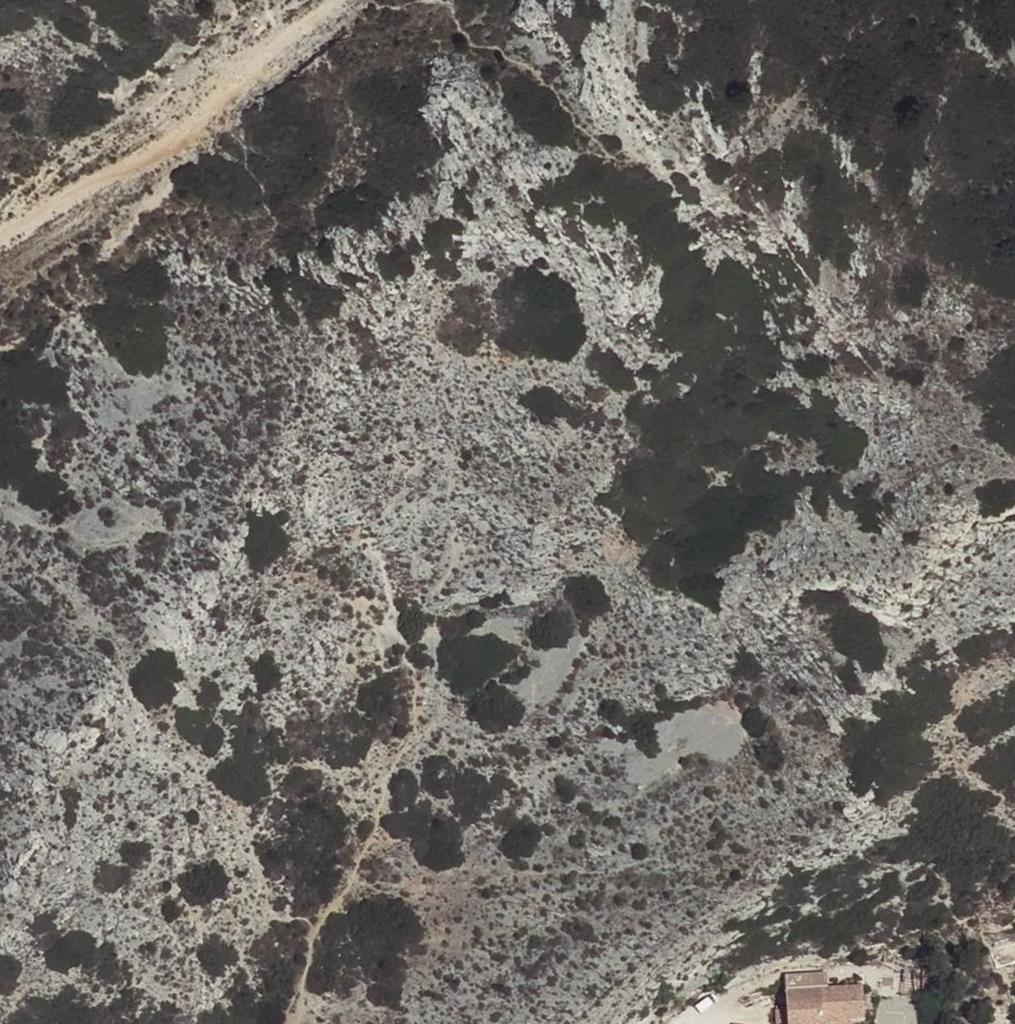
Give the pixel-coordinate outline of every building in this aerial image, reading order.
[(786,992),(788,1023),(826,1023),(852,1022),(866,1021),(863,986),(786,992)]
